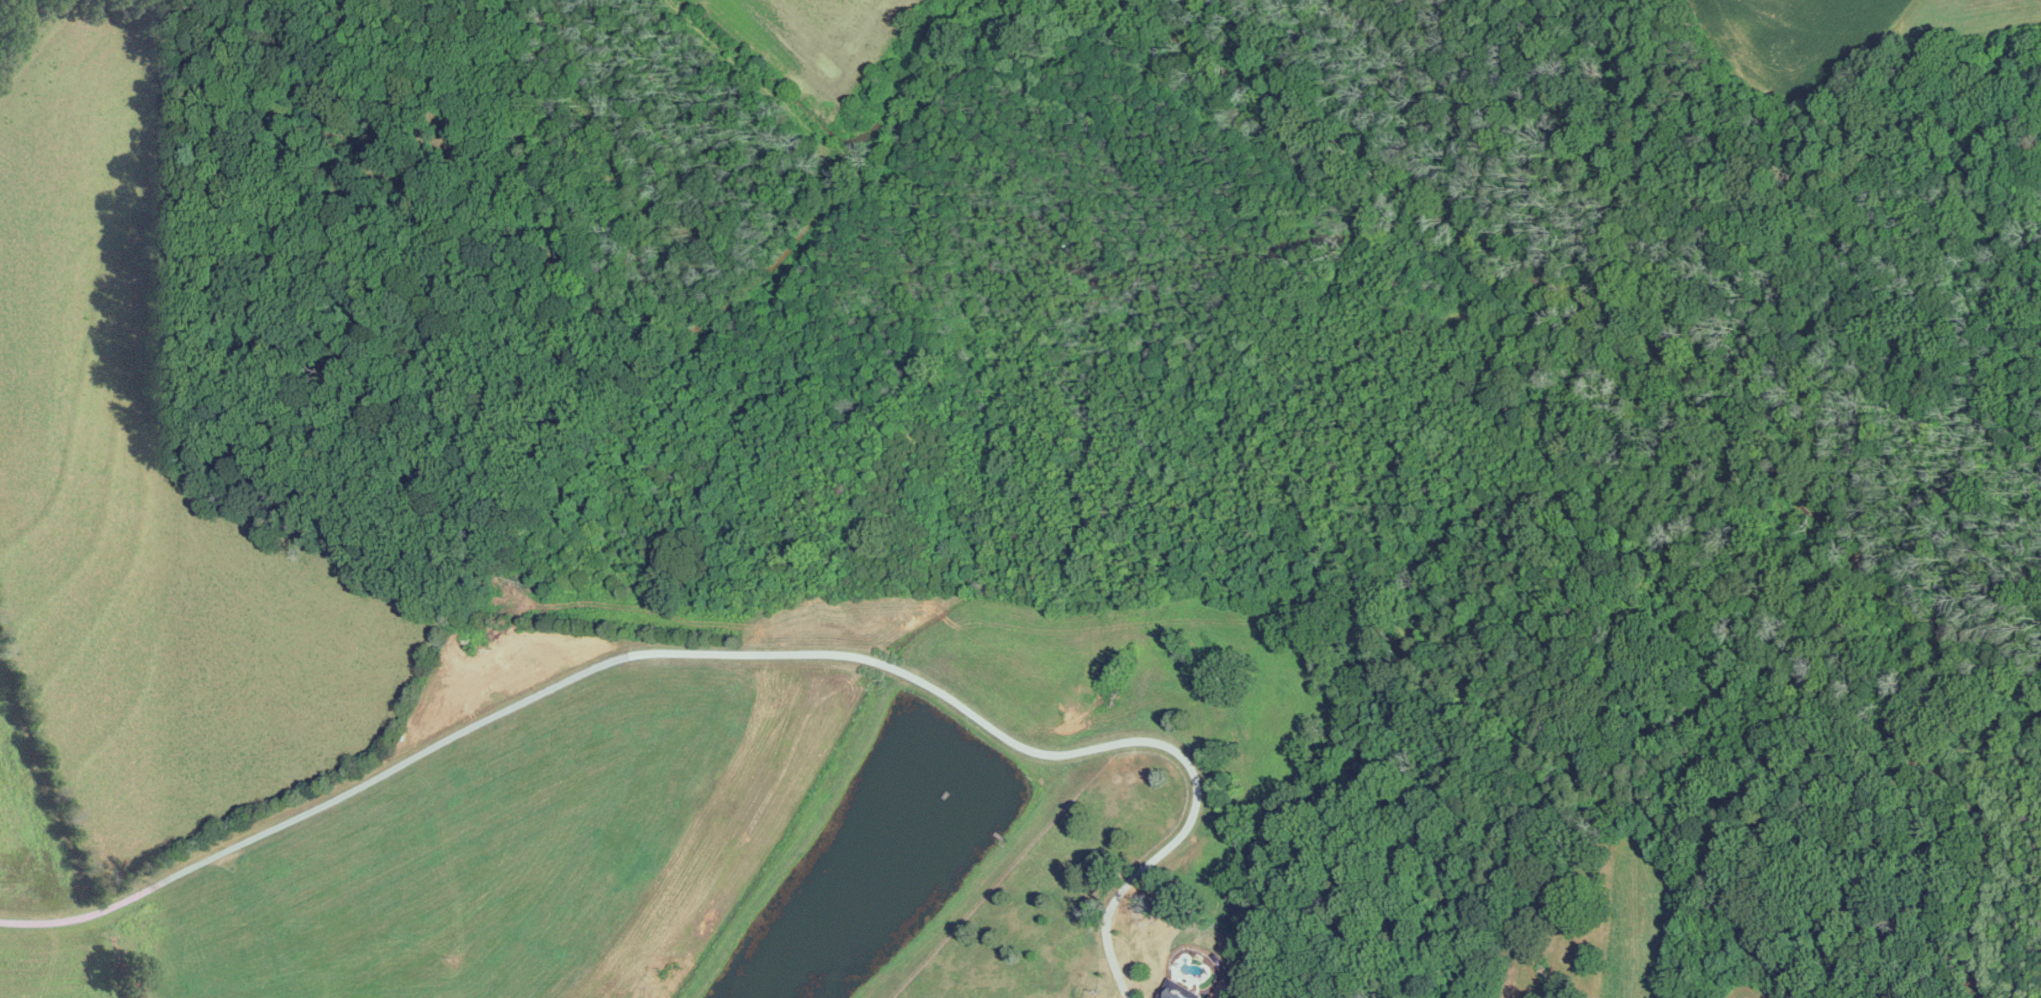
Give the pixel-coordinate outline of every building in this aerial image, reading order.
[(1163,997),(1185,997),(1171,984),(1160,995),(1163,997)]
